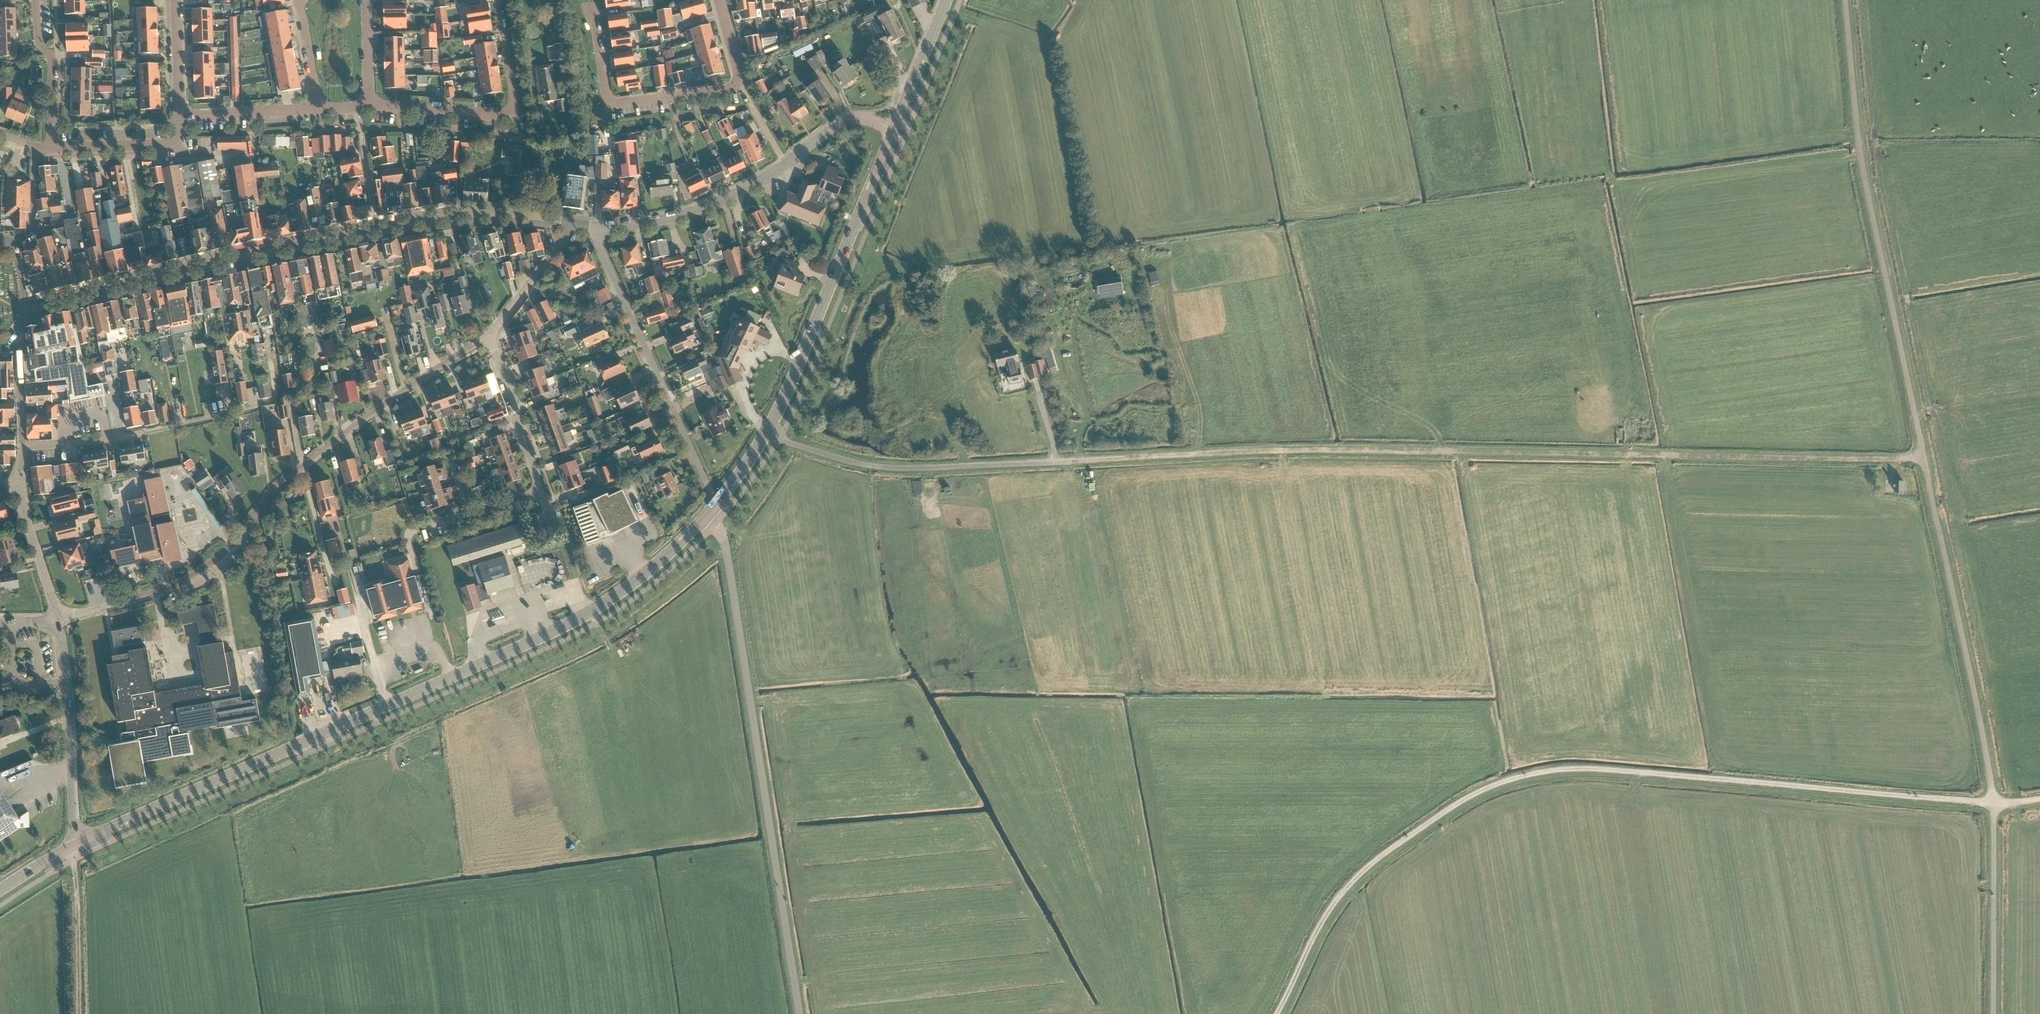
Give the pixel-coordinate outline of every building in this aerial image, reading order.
[(264,5),(257,6),(258,12),(273,9),(272,4),(285,1),(285,0),(264,0),(264,5)] [(609,9),(631,6),(630,0),(605,0),(607,9),(609,9)] [(707,13),(703,0),(691,0),(679,3),(683,20),(707,13)] [(737,12),(743,11),(745,20),(756,18),(754,2),(751,2),(750,0),(735,0),(737,12)] [(774,9),(773,0),(762,0),(764,19),(769,18),(768,10),(774,9)] [(774,9),(780,8),(782,22),(795,20),(792,0),(784,1),(784,0),(773,0),(774,9)] [(811,0),(800,0),(801,3),(803,9),(808,8),(806,2),(811,0)] [(911,8),(919,5),(917,0),(907,0),(911,8)] [(85,2),(66,3),(66,14),(86,14),(85,2)] [(384,15),(407,15),(406,2),(384,2),(384,15)] [(469,20),(491,17),(489,4),(467,7),(469,20)] [(861,15),(866,25),(871,22),(877,35),(876,35),(881,45),(890,40),(891,43),(905,36),(892,10),(887,13),(883,4),(861,15)] [(844,6),(837,8),(839,15),(846,13),(844,6)] [(435,9),(437,25),(449,23),(446,7),(435,9)] [(16,20),(16,8),(0,9),(0,21),(16,20)] [(138,20),(157,19),(157,8),(137,9),(138,20)] [(193,21),(213,20),(212,9),(193,9),(193,21)] [(671,9),(658,11),(660,29),(673,27),(671,9)] [(301,89),(286,10),(267,14),(281,93),(301,89)] [(626,14),(608,16),(610,30),(628,27),(626,14)] [(407,15),(384,15),(384,29),(407,28),(407,15)] [(807,29),(804,16),(797,18),(799,30),(807,29)] [(491,17),(469,20),(471,34),(493,30),(491,17)] [(138,32),(158,31),(157,19),(138,20),(138,32)] [(17,32),(16,20),(0,21),(0,33),(17,32)] [(193,32),(213,31),(213,20),(193,21),(193,32)] [(658,27),(657,20),(641,22),(642,30),(658,27)] [(67,38),(89,37),(88,24),(66,25),(67,38)] [(694,42),(713,37),(710,24),(685,31),(689,43),(694,42)] [(450,37),(448,25),(437,26),(439,39),(450,37)] [(647,30),(648,37),(660,35),(659,28),(647,30)] [(678,37),(675,28),(661,32),(663,41),(678,37)] [(139,43),(158,42),(158,31),(138,32),(139,43)] [(213,31),(193,32),(194,44),(213,43),(213,31)] [(560,31),(550,33),(552,46),(555,61),(565,60),(562,44),(560,31)] [(17,44),(17,32),(0,33),(0,44),(17,44)] [(385,51),(404,51),(404,32),(396,33),(396,38),(385,38),(385,51)] [(422,33),(423,48),(437,48),(437,33),(422,33)] [(629,33),(611,35),(611,34),(610,35),(612,49),(613,49),(631,46),(629,33)] [(776,33),(761,35),(763,48),(778,41),(776,33)] [(758,35),(744,37),(747,57),(761,54),(758,35)] [(482,43),(481,36),(464,38),(465,45),(482,43)] [(89,37),(67,38),(67,51),(89,51),(89,37)] [(698,54),(717,49),(713,37),(694,42),(698,54)] [(158,42),(139,43),(139,54),(159,53),(158,42)] [(477,58),(496,55),(494,42),(475,45),(477,58)] [(0,44),(0,57),(18,56),(17,44),(0,44)] [(701,66),(720,61),(717,49),(698,54),(701,66)] [(438,50),(429,51),(429,63),(438,62),(438,50)] [(828,63),(822,50),(816,53),(822,66),(828,63)] [(385,64),(405,63),(404,51),(385,51),(385,64)] [(632,51),(614,54),(614,53),(613,53),(615,68),(616,68),(616,67),(634,65),(632,51)] [(194,65),(214,64),(213,53),(194,53),(194,65)] [(838,53),(832,57),(836,64),(843,59),(838,53)] [(479,70),(498,67),(496,55),(477,58),(479,70)] [(815,71),(821,67),(814,57),(808,61),(815,71)] [(103,59),(87,59),(86,67),(102,67),(103,59)] [(667,75),(677,72),(674,60),(665,63),(667,75)] [(833,75),(843,88),(857,78),(844,60),(834,67),(837,71),(833,75)] [(720,61),(701,66),(705,78),(723,73),(720,61)] [(455,71),(454,62),(443,64),(444,73),(455,71)] [(385,76),(405,76),(405,63),(385,64),(385,76)] [(140,76),(160,75),(159,64),(140,64),(140,76)] [(195,76),(214,75),(214,64),(194,65),(195,76)] [(559,100),(556,81),(553,64),(536,67),(541,96),(545,95),(546,102),(559,100)] [(216,65),(216,74),(229,74),(229,65),(216,65)] [(653,67),(656,88),(667,86),(664,66),(653,67)] [(481,83),(500,80),(498,67),(479,70),(481,83)] [(72,80),(92,81),(92,75),(95,75),(95,69),(73,68),(72,80)] [(634,70),(616,73),(616,72),(618,87),(618,86),(627,85),(628,90),(641,88),(638,72),(635,72),(634,70)] [(683,71),(672,74),(675,85),(683,83),(682,76),(684,76),(683,71)] [(809,78),(801,83),(806,90),(808,89),(820,105),(821,104),(823,105),(824,105),(825,104),(826,102),(826,100),(831,97),(819,81),(821,80),(816,73),(809,78)] [(141,87),(160,87),(160,75),(140,76),(141,87)] [(195,87),(215,86),(214,75),(195,76),(195,87)] [(405,76),(385,76),(386,89),(405,88),(405,76)] [(427,76),(417,76),(417,84),(427,84),(427,76)] [(92,87),(92,81),(72,80),(72,92),(94,93),(94,87),(92,87)] [(500,80),(481,83),(483,95),(502,92),(500,80)] [(761,81),(755,83),(761,94),(766,92),(761,81)] [(13,101),(7,117),(15,120),(24,97),(27,89),(20,86),(17,94),(17,93),(13,101)] [(215,86),(195,87),(196,99),(215,98),(215,86)] [(141,99),(161,98),(160,87),(141,87),(141,99)] [(454,87),(445,89),(446,98),(455,97),(454,87)] [(12,88),(2,88),(1,99),(11,100),(12,88)] [(94,99),(94,93),(72,92),(72,104),(91,104),(91,98),(94,99)] [(774,106),(767,96),(761,99),(768,110),(774,106)] [(24,97),(15,120),(23,123),(29,108),(25,106),(28,98),(24,97)] [(161,98),(141,99),(142,110),(161,109),(161,98)] [(807,113),(799,102),(798,103),(795,98),(787,103),(785,100),(778,105),(793,127),(800,122),(798,120),(807,113)] [(91,110),(91,104),(72,104),(71,116),(85,116),(88,116),(94,116),(94,110),(91,110)] [(735,135),(727,119),(718,123),(725,139),(735,135)] [(691,123),(684,127),(687,133),(694,130),(691,123)] [(667,139),(665,129),(657,130),(659,140),(667,139)] [(713,141),(708,130),(702,133),(707,144),(713,141)] [(754,133),(739,140),(745,153),(746,152),(752,164),(765,159),(759,147),(761,146),(754,133)] [(341,151),(340,135),(330,136),(331,152),(341,151)] [(247,152),(247,136),(218,137),(218,149),(232,149),(232,152),(247,152)] [(330,152),(329,136),(318,137),(319,138),(312,139),(313,153),(330,152)] [(295,137),(264,137),(264,146),(272,147),(272,143),(276,143),(276,145),(288,146),(288,148),(295,148),(295,137)] [(309,149),(309,137),(297,138),(298,158),(313,157),(312,149),(309,149)] [(351,150),(350,137),(341,138),(342,151),(351,150)] [(387,148),(385,137),(370,139),(373,158),(380,157),(381,165),(396,163),(394,147),(387,148)] [(596,156),(596,137),(587,137),(587,156),(596,156)] [(459,142),(451,141),(450,161),(458,162),(459,142)] [(624,209),(638,207),(635,179),(633,179),(633,177),(640,176),(635,141),(616,143),(620,179),(625,178),(626,180),(620,181),(621,191),(619,191),(619,198),(622,198),(623,209),(624,209)] [(503,149),(502,159),(512,160),(510,175),(520,176),(523,151),(503,149)] [(725,163),(730,174),(730,175),(746,167),(745,167),(750,165),(745,153),(744,154),(742,149),(737,152),(739,156),(725,163)] [(596,164),(596,180),(606,180),(606,164),(605,164),(605,156),(596,157),(596,164)] [(348,197),(363,194),(360,181),(356,181),(355,178),(363,176),(359,157),(340,161),(342,174),(347,173),(350,183),(345,184),(348,197)] [(668,173),(675,170),(671,157),(664,159),(668,173)] [(730,174),(725,163),(722,157),(717,159),(720,165),(705,172),(710,183),(710,184),(726,177),(726,176),(730,174)] [(223,204),(221,196),(214,160),(198,163),(205,199),(216,197),(218,205),(223,204)] [(200,184),(197,164),(179,168),(179,166),(163,169),(174,221),(188,218),(191,233),(195,254),(213,250),(210,238),(208,229),(200,184)] [(255,178),(254,169),(253,165),(236,168),(240,196),(237,196),(237,193),(233,190),(221,193),(231,245),(235,245),(244,243),(244,244),(251,242),(260,240),(263,239),(260,220),(263,219),(255,178)] [(594,179),(595,175),(593,167),(580,165),(579,177),(565,175),(561,207),(584,210),(585,198),(587,198),(588,197),(589,192),(588,191),(586,190),(587,178),(594,179)] [(40,168),(41,177),(39,178),(41,193),(56,191),(55,178),(52,178),(51,166),(40,168)] [(126,186),(122,166),(112,168),(114,178),(112,179),(114,188),(116,197),(128,194),(126,186)] [(416,170),(417,185),(421,208),(429,206),(435,205),(452,203),(451,200),(457,199),(457,178),(456,170),(444,172),(446,179),(442,180),(441,174),(431,175),(429,166),(416,168),(416,170)] [(829,166),(826,173),(820,187),(803,180),(797,196),(787,192),(786,194),(785,197),(783,203),(780,211),(818,227),(826,208),(822,207),(828,192),(838,196),(844,181),(837,178),(840,171),(829,166)] [(162,167),(151,169),(154,185),(165,183),(162,167)] [(254,169),(255,178),(280,176),(279,167),(278,167),(259,169),(254,169)] [(382,172),(384,182),(404,179),(402,169),(382,172)] [(710,183),(705,172),(704,170),(699,172),(698,169),(683,176),(691,193),(706,186),(710,183)] [(415,186),(417,185),(416,170),(409,171),(411,184),(403,185),(406,210),(419,208),(415,186)] [(102,186),(100,173),(91,174),(93,188),(102,186)] [(649,181),(652,198),(673,195),(671,178),(670,174),(665,175),(665,179),(649,181)] [(465,184),(464,201),(488,202),(489,185),(489,179),(465,178),(465,184)] [(6,181),(5,215),(16,215),(15,229),(26,229),(27,212),(30,212),(31,181),(6,181)] [(310,221),(311,230),(315,229),(327,226),(324,210),(323,210),(318,188),(320,188),(319,182),(311,184),(312,189),(307,190),(308,199),(312,220),(310,221)] [(619,198),(619,191),(614,191),(614,188),(607,188),(607,192),(601,192),(602,209),(603,209),(603,211),(610,210),(609,209),(619,209),(619,210),(624,210),(624,209),(623,209),(622,198),(619,198)] [(93,192),(93,189),(76,192),(80,214),(85,213),(89,233),(82,234),(85,246),(94,280),(109,276),(108,274),(110,273),(106,253),(104,246),(100,230),(99,224),(95,201),(94,192),(93,192)] [(106,253),(110,273),(111,275),(128,271),(111,189),(94,192),(95,201),(99,224),(100,230),(104,246),(106,253)] [(342,223),(339,209),(336,196),(334,189),(326,191),(329,205),(324,206),(328,226),(342,223)] [(383,194),(383,192),(375,193),(379,215),(385,214),(405,211),(403,191),(383,194)] [(357,220),(373,217),(368,193),(363,194),(352,197),(357,220)] [(357,220),(353,203),(352,197),(345,198),(347,207),(339,209),(342,223),(357,220)] [(50,210),(49,198),(37,200),(38,212),(50,210)] [(301,232),(311,230),(310,221),(305,199),(295,201),(295,202),(290,203),(292,219),(298,218),(301,232)] [(62,212),(61,200),(51,201),(52,213),(62,212)] [(116,210),(125,208),(123,201),(115,203),(116,210)] [(131,208),(117,211),(119,222),(133,220),(131,208)] [(216,249),(230,246),(226,228),(221,208),(206,214),(208,224),(211,223),(216,247),(216,249)] [(761,210),(749,217),(757,232),(763,229),(770,242),(782,236),(779,230),(774,233),(770,226),(770,225),(767,220),(766,220),(761,210)] [(260,220),(263,239),(291,233),(289,222),(288,222),(286,215),(263,219),(260,220)] [(68,246),(79,283),(93,280),(89,261),(77,217),(64,221),(65,227),(66,227),(66,234),(68,246)] [(786,239),(790,237),(784,223),(779,225),(786,239)] [(67,286),(57,249),(54,238),(53,236),(52,231),(51,226),(36,230),(38,240),(52,290),(67,286)] [(163,253),(165,262),(179,258),(170,226),(161,228),(165,244),(162,245),(164,253),(163,253)] [(68,246),(66,234),(66,227),(65,227),(52,231),(53,236),(54,238),(57,249),(67,286),(79,283),(68,246)] [(194,255),(193,254),(187,228),(181,229),(183,240),(177,241),(181,258),(194,255)] [(714,241),(710,229),(694,234),(698,245),(695,246),(697,251),(698,250),(704,266),(723,259),(717,240),(714,241)] [(144,267),(139,248),(145,247),(142,232),(122,237),(127,255),(126,255),(130,270),(144,267)] [(525,235),(529,252),(537,250),(538,257),(544,255),(543,249),(544,249),(542,243),(541,243),(538,232),(525,235)] [(499,242),(497,233),(484,237),(488,252),(495,250),(498,260),(505,258),(501,242),(499,242)] [(519,233),(506,236),(511,256),(519,254),(521,259),(526,258),(525,252),(524,246),(522,246),(519,233)] [(429,245),(426,234),(401,239),(409,276),(434,271),(428,245),(429,245)] [(477,245),(474,234),(460,237),(464,255),(472,253),(475,264),(482,262),(478,244),(477,245)] [(45,271),(36,235),(25,242),(27,251),(21,253),(27,276),(45,271)] [(387,268),(395,267),(404,265),(398,239),(382,243),(386,261),(387,268)] [(448,257),(445,240),(437,242),(441,259),(448,257)] [(670,258),(666,240),(649,244),(652,259),(653,259),(654,261),(660,260),(659,258),(663,257),(665,269),(684,265),(682,256),(670,258)] [(457,254),(455,244),(447,246),(449,256),(457,254)] [(165,262),(163,253),(162,251),(161,245),(144,249),(148,266),(165,262)] [(370,246),(359,248),(362,264),(366,263),(366,267),(374,265),(374,269),(381,267),(376,245),(370,246)] [(638,246),(636,246),(621,249),(625,266),(626,266),(626,269),(636,267),(637,272),(638,276),(646,274),(644,264),(642,264),(638,246)] [(754,258),(750,247),(743,249),(747,261),(754,258)] [(365,281),(358,248),(345,251),(352,283),(365,281)] [(747,273),(738,248),(727,251),(729,257),(727,258),(733,278),(747,273)] [(588,250),(562,262),(570,280),(571,280),(574,286),(599,275),(596,268),(588,250)] [(342,296),(333,254),(321,256),(329,298),(342,296)] [(321,256),(308,259),(317,301),(329,298),(321,256)] [(306,259),(288,263),(295,294),(302,293),(303,296),(305,304),(312,302),(310,295),(314,294),(306,259)] [(803,282),(805,277),(795,274),(798,264),(786,259),(775,286),(797,295),(798,293),(803,282)] [(525,273),(531,271),(531,268),(529,263),(528,260),(522,261),(525,273)] [(288,263),(273,266),(281,305),(296,303),(288,263)] [(514,279),(510,263),(503,265),(506,281),(514,279)] [(271,267),(262,268),(264,282),(266,281),(267,286),(271,286),(272,288),(271,288),(272,293),(277,292),(275,284),(271,267)] [(703,267),(689,268),(689,272),(685,272),(685,279),(704,278),(703,267)] [(248,271),(255,307),(256,307),(261,328),(275,324),(266,282),(264,283),(261,268),(248,271)] [(391,280),(389,269),(375,273),(377,283),(391,280)] [(250,308),(255,307),(248,271),(238,274),(241,291),(243,291),(246,305),(249,305),(250,308)] [(32,282),(35,295),(50,291),(45,274),(28,278),(30,283),(32,282)] [(238,274),(223,277),(230,314),(237,313),(236,307),(242,306),(240,293),(241,292),(241,291),(238,274)] [(653,312),(646,314),(649,324),(667,318),(654,276),(645,279),(649,294),(648,295),(653,312)] [(220,296),(218,286),(222,285),(223,285),(221,277),(202,281),(207,310),(222,307),(220,296)] [(461,287),(467,285),(465,277),(459,278),(461,287)] [(1121,279),(1097,283),(1099,293),(1122,289),(1121,279)] [(199,291),(198,282),(187,284),(190,309),(191,316),(197,315),(204,314),(201,291),(199,291)] [(186,285),(166,289),(168,297),(165,298),(168,313),(176,354),(184,352),(181,335),(194,332),(191,316),(186,285)] [(222,285),(218,286),(220,296),(222,307),(223,316),(224,315),(227,315),(222,285)] [(410,286),(400,288),(403,304),(413,302),(410,286)] [(606,288),(596,293),(601,304),(611,299),(606,288)] [(427,289),(421,290),(414,292),(418,310),(425,308),(427,315),(429,315),(432,326),(434,326),(435,330),(445,327),(444,323),(440,304),(439,304),(437,299),(430,300),(427,289)] [(172,335),(163,290),(152,293),(157,315),(155,315),(160,338),(161,341),(164,358),(171,357),(168,340),(166,340),(166,337),(172,335)] [(454,307),(457,316),(469,313),(468,309),(471,308),(470,301),(467,302),(464,291),(458,292),(459,298),(453,299),(452,297),(449,298),(448,294),(440,296),(443,310),(451,308),(454,307)] [(486,302),(492,301),(490,291),(484,292),(486,302)] [(669,291),(662,293),(666,308),(673,306),(669,291)] [(148,320),(155,319),(150,293),(136,297),(141,322),(144,333),(150,331),(148,320)] [(140,330),(134,297),(130,298),(121,300),(127,332),(140,330)] [(112,331),(125,328),(124,325),(123,325),(117,301),(106,303),(107,307),(112,331)] [(556,319),(547,301),(535,306),(544,324),(556,319)] [(327,302),(321,304),(323,313),(329,312),(327,302)] [(112,331),(107,307),(105,308),(104,304),(91,307),(97,335),(96,335),(100,353),(102,362),(103,362),(105,373),(115,370),(113,360),(114,360),(112,350),(110,350),(109,343),(127,339),(125,328),(112,331)] [(224,315),(229,343),(255,338),(255,337),(257,336),(256,333),(254,334),(250,310),(244,311),(242,306),(236,307),(237,313),(230,314),(227,315),(224,315)] [(311,327),(307,306),(297,308),(301,328),(311,327)] [(78,332),(81,344),(87,343),(85,331),(95,328),(90,307),(74,311),(79,332),(78,332)] [(414,307),(404,309),(408,325),(418,322),(414,307)] [(534,322),(539,331),(544,328),(535,310),(528,314),(533,323),(534,322)] [(35,370),(37,383),(49,382),(67,380),(68,392),(69,396),(71,396),(71,402),(88,399),(106,396),(103,383),(97,385),(88,387),(84,366),(80,345),(76,325),(73,325),(70,311),(59,314),(42,318),(43,326),(41,326),(41,325),(24,328),(29,357),(30,357),(32,371),(35,370)] [(351,322),(354,332),(377,326),(375,316),(351,322)] [(670,341),(675,354),(690,347),(688,341),(702,335),(699,329),(696,331),(690,319),(680,323),(685,335),(670,341)] [(726,341),(718,358),(721,359),(720,362),(730,386),(741,381),(736,370),(745,351),(747,352),(754,339),(767,345),(772,335),(758,329),(759,328),(742,320),(731,343),(726,341)] [(516,349),(533,343),(530,336),(536,334),(532,323),(518,328),(520,334),(512,337),(516,349)] [(580,333),(583,339),(577,342),(581,350),(583,352),(584,351),(588,350),(587,347),(609,338),(602,323),(580,333)] [(580,331),(577,324),(568,328),(571,335),(580,331)] [(402,338),(406,356),(420,352),(415,335),(416,335),(414,329),(406,331),(408,337),(402,338)] [(197,349),(206,347),(208,347),(206,334),(203,335),(204,339),(195,341),(197,349)] [(332,340),(324,342),(327,358),(337,356),(335,346),(339,345),(337,334),(331,336),(332,340)] [(389,354),(385,339),(375,341),(379,357),(389,354)] [(265,360),(262,343),(251,346),(254,362),(265,360)] [(531,365),(545,360),(543,353),(537,355),(533,343),(516,349),(521,362),(529,359),(531,365)] [(995,354),(1000,374),(1007,373),(1010,384),(1016,383),(1023,381),(1020,369),(1021,369),(1020,364),(1016,349),(995,354)] [(216,384),(228,382),(223,351),(211,353),(216,384)] [(6,400),(6,390),(14,389),(14,369),(13,369),(13,356),(0,356),(0,400),(6,400)] [(620,357),(607,363),(605,357),(593,363),(596,369),(599,367),(605,380),(625,371),(620,357)] [(682,368),(687,380),(701,373),(699,368),(710,363),(708,357),(697,361),(696,361),(682,368)] [(367,363),(372,383),(385,379),(381,360),(367,363)] [(529,386),(546,380),(543,373),(549,371),(545,360),(531,365),(533,370),(525,374),(529,386)] [(1026,367),(1030,380),(1035,379),(1038,378),(1039,378),(1039,375),(1047,373),(1044,360),(1035,362),(1036,365),(1026,367)] [(102,363),(92,365),(93,373),(101,371),(103,371),(102,363)] [(720,367),(713,370),(717,378),(723,375),(720,369),(720,367)] [(133,371),(121,373),(125,393),(137,390),(133,371)] [(294,387),(291,373),(282,375),(285,389),(294,387)] [(332,386),(329,373),(322,374),(325,387),(332,386)] [(268,376),(258,377),(261,399),(271,398),(268,376)] [(486,376),(475,380),(483,403),(488,402),(487,400),(494,398),(492,391),(486,376)] [(724,376),(717,379),(722,390),(728,387),(724,376)] [(147,379),(139,381),(141,395),(150,393),(147,379)] [(49,382),(50,390),(52,390),(54,390),(54,392),(68,392),(67,380),(49,382)] [(475,380),(463,385),(469,400),(476,397),(479,405),(480,409),(479,410),(482,417),(487,415),(483,403),(475,380)] [(546,380),(529,386),(534,398),(542,395),(544,401),(560,395),(556,384),(549,387),(546,380)] [(248,402),(245,382),(235,383),(238,403),(248,402)] [(354,382),(338,385),(342,404),(358,401),(354,382)] [(571,385),(562,388),(564,393),(573,390),(571,385)] [(616,397),(621,408),(639,399),(633,385),(619,391),(616,385),(602,391),(607,402),(616,397)] [(37,391),(27,392),(27,403),(37,403),(38,406),(53,405),(52,390),(50,390),(45,391),(44,388),(37,388),(37,391)] [(441,393),(449,416),(454,414),(451,406),(458,404),(452,389),(441,393)] [(320,405),(323,422),(334,420),(331,404),(335,403),(333,391),(321,394),(323,404),(320,405)] [(445,417),(449,416),(441,393),(429,397),(435,412),(442,409),(445,417)] [(595,396),(588,399),(590,407),(598,404),(595,396)] [(281,420),(290,418),(286,398),(281,399),(282,406),(279,406),(281,420)] [(6,400),(0,400),(0,427),(9,426),(8,416),(15,415),(15,399),(10,399),(6,400)] [(161,423),(170,422),(167,403),(158,404),(161,423)] [(28,427),(52,426),(51,420),(57,419),(57,405),(47,405),(48,420),(39,420),(38,414),(27,415),(28,427)] [(542,422),(565,413),(563,409),(555,412),(553,405),(538,410),(542,422)] [(138,406),(124,409),(127,429),(142,426),(138,406)] [(716,411),(703,417),(706,424),(708,423),(713,436),(725,431),(720,420),(728,417),(726,410),(724,411),(722,406),(716,409),(716,411)] [(501,409),(488,413),(491,421),(504,416),(501,409)] [(411,414),(419,437),(423,436),(420,428),(427,425),(422,410),(411,414)] [(146,426),(156,424),(154,411),(144,413),(146,426)] [(299,414),(302,437),(315,434),(312,416),(305,418),(304,413),(299,414)] [(546,433),(561,427),(559,421),(567,418),(565,413),(542,422),(546,433)] [(646,413),(634,419),(632,413),(618,419),(623,430),(630,427),(633,434),(651,426),(646,413)] [(414,439),(419,437),(411,414),(399,418),(405,433),(411,431),(414,439)] [(443,431),(439,419),(432,421),(437,433),(443,431)] [(52,426),(28,427),(29,439),(40,438),(39,432),(52,431),(52,426)] [(550,444),(573,436),(571,431),(563,434),(561,427),(546,433),(550,444)] [(594,429),(588,431),(590,438),(597,436),(594,429)] [(271,433),(275,457),(290,455),(286,430),(271,433)] [(16,446),(15,436),(5,436),(5,434),(0,434),(0,446),(16,446)] [(486,454),(509,445),(505,434),(490,439),(492,446),(485,449),(486,454)] [(477,441),(475,436),(467,439),(469,444),(477,441)] [(573,436),(550,444),(554,455),(569,450),(567,443),(575,440),(573,436)] [(380,438),(368,442),(374,461),(374,460),(376,465),(382,463),(381,458),(385,457),(389,471),(397,468),(391,450),(385,452),(380,438)] [(442,450),(438,438),(432,440),(436,452),(442,450)] [(640,453),(643,461),(663,451),(657,438),(632,449),(635,456),(640,453)] [(630,449),(626,443),(613,449),(616,456),(630,449)] [(237,445),(239,457),(247,456),(245,444),(237,445)] [(132,447),(134,463),(146,461),(144,445),(132,447)] [(403,448),(407,462),(416,459),(411,445),(403,448)] [(498,462),(513,457),(509,445),(486,454),(488,458),(496,455),(498,462)] [(0,446),(0,465),(10,465),(10,457),(16,456),(16,446),(0,446)] [(122,465),(134,463),(132,447),(120,449),(122,465)] [(95,453),(98,469),(110,467),(107,451),(95,453)] [(86,471),(98,469),(95,453),(83,455),(86,471)] [(563,479),(579,473),(577,466),(583,464),(579,453),(565,458),(567,464),(558,467),(563,479)] [(248,455),(251,476),(265,475),(262,454),(248,455)] [(494,476),(517,468),(513,457),(498,462),(500,469),(493,471),(494,476)] [(476,458),(464,461),(467,469),(478,465),(476,458)] [(195,466),(190,459),(184,464),(189,471),(195,466)] [(340,463),(346,483),(361,479),(355,459),(340,463)] [(79,463),(61,465),(63,483),(81,481),(79,463)] [(55,493),(51,466),(31,468),(35,495),(55,493)] [(436,471),(435,466),(416,471),(428,511),(430,511),(432,517),(447,512),(445,506),(447,505),(445,500),(453,498),(450,488),(442,490),(439,481),(447,479),(444,468),(436,471)] [(609,466),(600,469),(605,484),(615,481),(609,466)] [(129,475),(130,479),(161,472),(160,468),(129,475)] [(517,468),(494,476),(496,481),(504,478),(506,485),(521,479),(517,468)] [(676,478),(673,479),(670,473),(665,475),(662,468),(650,473),(654,481),(658,479),(666,497),(679,492),(675,484),(678,483),(676,478)] [(206,472),(195,480),(200,488),(212,480),(206,472)] [(226,478),(222,473),(213,479),(221,490),(226,487),(233,498),(239,494),(241,495),(245,492),(244,491),(245,490),(234,473),(226,478)] [(579,473),(563,479),(567,491),(576,488),(578,494),(593,489),(589,477),(582,480),(579,473)] [(176,529),(175,523),(172,524),(169,508),(170,508),(169,505),(168,505),(164,487),(165,486),(164,483),(163,484),(162,478),(146,482),(149,496),(144,497),(145,499),(129,502),(137,538),(127,540),(129,548),(112,552),(116,568),(128,565),(128,566),(132,565),(131,565),(137,563),(138,568),(146,566),(145,562),(149,561),(149,562),(152,561),(152,560),(165,557),(166,563),(182,559),(181,553),(182,553),(181,550),(179,544),(180,544),(186,547),(187,545),(182,542),(181,538),(178,538),(176,532),(177,531),(177,529),(176,529)] [(336,502),(330,480),(313,485),(323,519),(336,515),(333,502),(336,502)] [(482,482),(471,486),(474,493),(485,489),(482,482)] [(1896,492),(1904,493),(1905,482),(1896,482),(1896,492)] [(79,485),(68,487),(70,495),(52,499),(55,513),(79,507),(76,494),(81,493),(79,485)] [(588,503),(573,508),(587,546),(602,540),(599,534),(608,531),(610,536),(638,522),(623,490),(609,497),(608,494),(593,501),(594,503),(589,505),(588,503)] [(93,499),(85,502),(87,511),(95,509),(96,509),(93,499)] [(375,507),(373,502),(367,504),(367,505),(363,506),(364,510),(375,507)] [(97,517),(95,509),(87,511),(78,513),(80,521),(97,517)] [(56,525),(60,541),(79,536),(75,520),(56,525)] [(470,539),(448,546),(454,566),(525,543),(519,524),(470,539)] [(97,527),(95,531),(96,536),(103,534),(101,526),(97,527)] [(336,539),(336,538),(326,541),(331,563),(338,561),(342,560),(336,539)] [(14,550),(11,539),(0,542),(0,554),(14,550)] [(67,550),(62,552),(64,559),(61,560),(64,568),(84,562),(81,554),(89,551),(86,544),(74,548),(74,547),(66,550),(67,550)] [(0,554),(0,565),(17,561),(14,550),(0,554)] [(299,573),(301,579),(303,579),(308,605),(328,601),(323,575),(324,575),(324,574),(321,575),(316,551),(300,554),(303,573),(299,573)] [(94,557),(98,570),(106,568),(102,555),(94,557)] [(489,595),(515,587),(505,556),(479,564),(484,584),(475,587),(474,585),(461,589),(468,612),(481,607),(480,602),(491,599),(489,595)] [(408,560),(389,565),(394,582),(413,577),(408,560)] [(288,576),(287,569),(277,571),(278,578),(288,576)] [(15,573),(0,576),(0,590),(18,587),(15,573)] [(369,589),(367,590),(374,616),(376,615),(378,621),(398,616),(396,610),(402,608),(403,614),(410,612),(415,611),(422,609),(421,603),(423,602),(416,576),(413,577),(394,582),(388,584),(387,578),(367,584),(369,589)] [(339,590),(338,590),(342,604),(349,602),(345,588),(344,589),(339,590)] [(314,618),(285,624),(295,677),(298,696),(310,694),(308,680),(325,677),(314,618)] [(156,727),(180,723),(181,732),(184,731),(217,725),(217,728),(224,727),(247,723),(260,721),(257,699),(247,701),(242,702),(234,652),(225,653),(223,642),(221,643),(219,632),(200,635),(202,646),(198,647),(205,685),(155,694),(147,648),(143,626),(112,632),(115,647),(119,647),(120,655),(113,657),(114,664),(108,665),(119,723),(126,721),(128,732),(134,731),(156,727)] [(364,653),(362,641),(350,643),(351,646),(342,647),(343,652),(352,650),(353,655),(364,653)] [(335,678),(362,673),(359,657),(332,662),(335,678)] [(12,732),(19,730),(13,717),(0,722),(0,737),(12,732)] [(184,734),(184,731),(181,732),(180,723),(156,727),(157,736),(136,740),(134,731),(128,732),(121,734),(123,745),(111,748),(118,784),(145,780),(142,763),(192,754),(189,733),(184,734)] [(19,828),(29,827),(28,821),(28,812),(20,817),(20,819),(16,820),(0,795),(0,840),(19,828)]
